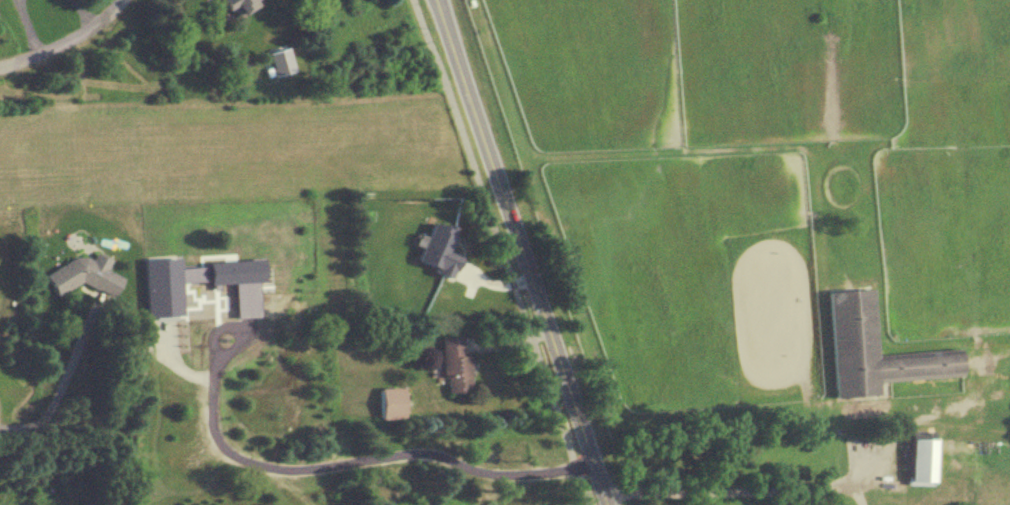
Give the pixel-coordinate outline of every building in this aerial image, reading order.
[(228,18),(261,3),(260,0),(220,0),(228,18)] [(46,275),(57,295),(89,277),(101,298),(121,286),(101,252),(87,259),(84,253),(46,275)] [(146,317),(183,315),(180,258),(144,260),(146,317)] [(870,289),(827,292),(833,397),(878,395),(877,380),(961,376),(959,354),(874,359),(870,289)] [(442,336),(443,392),(470,392),(469,355),(461,355),(461,336),(442,336)] [(402,388),(380,388),(380,418),(402,418),(402,388)] [(934,484),(934,438),(909,438),(909,484),(934,484)]
